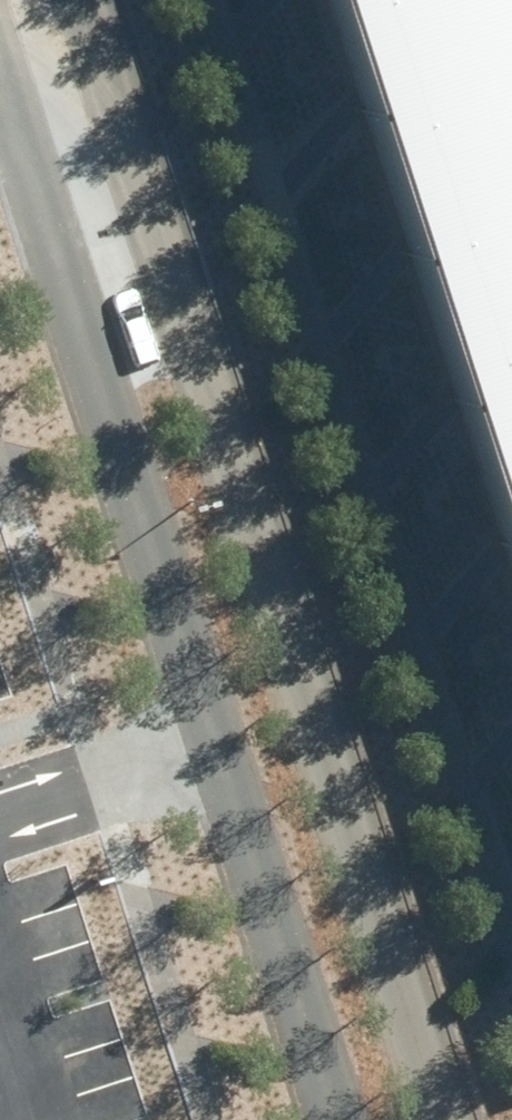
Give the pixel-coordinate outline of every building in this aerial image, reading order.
[(511,749),(511,0),(267,0),(511,749)]
